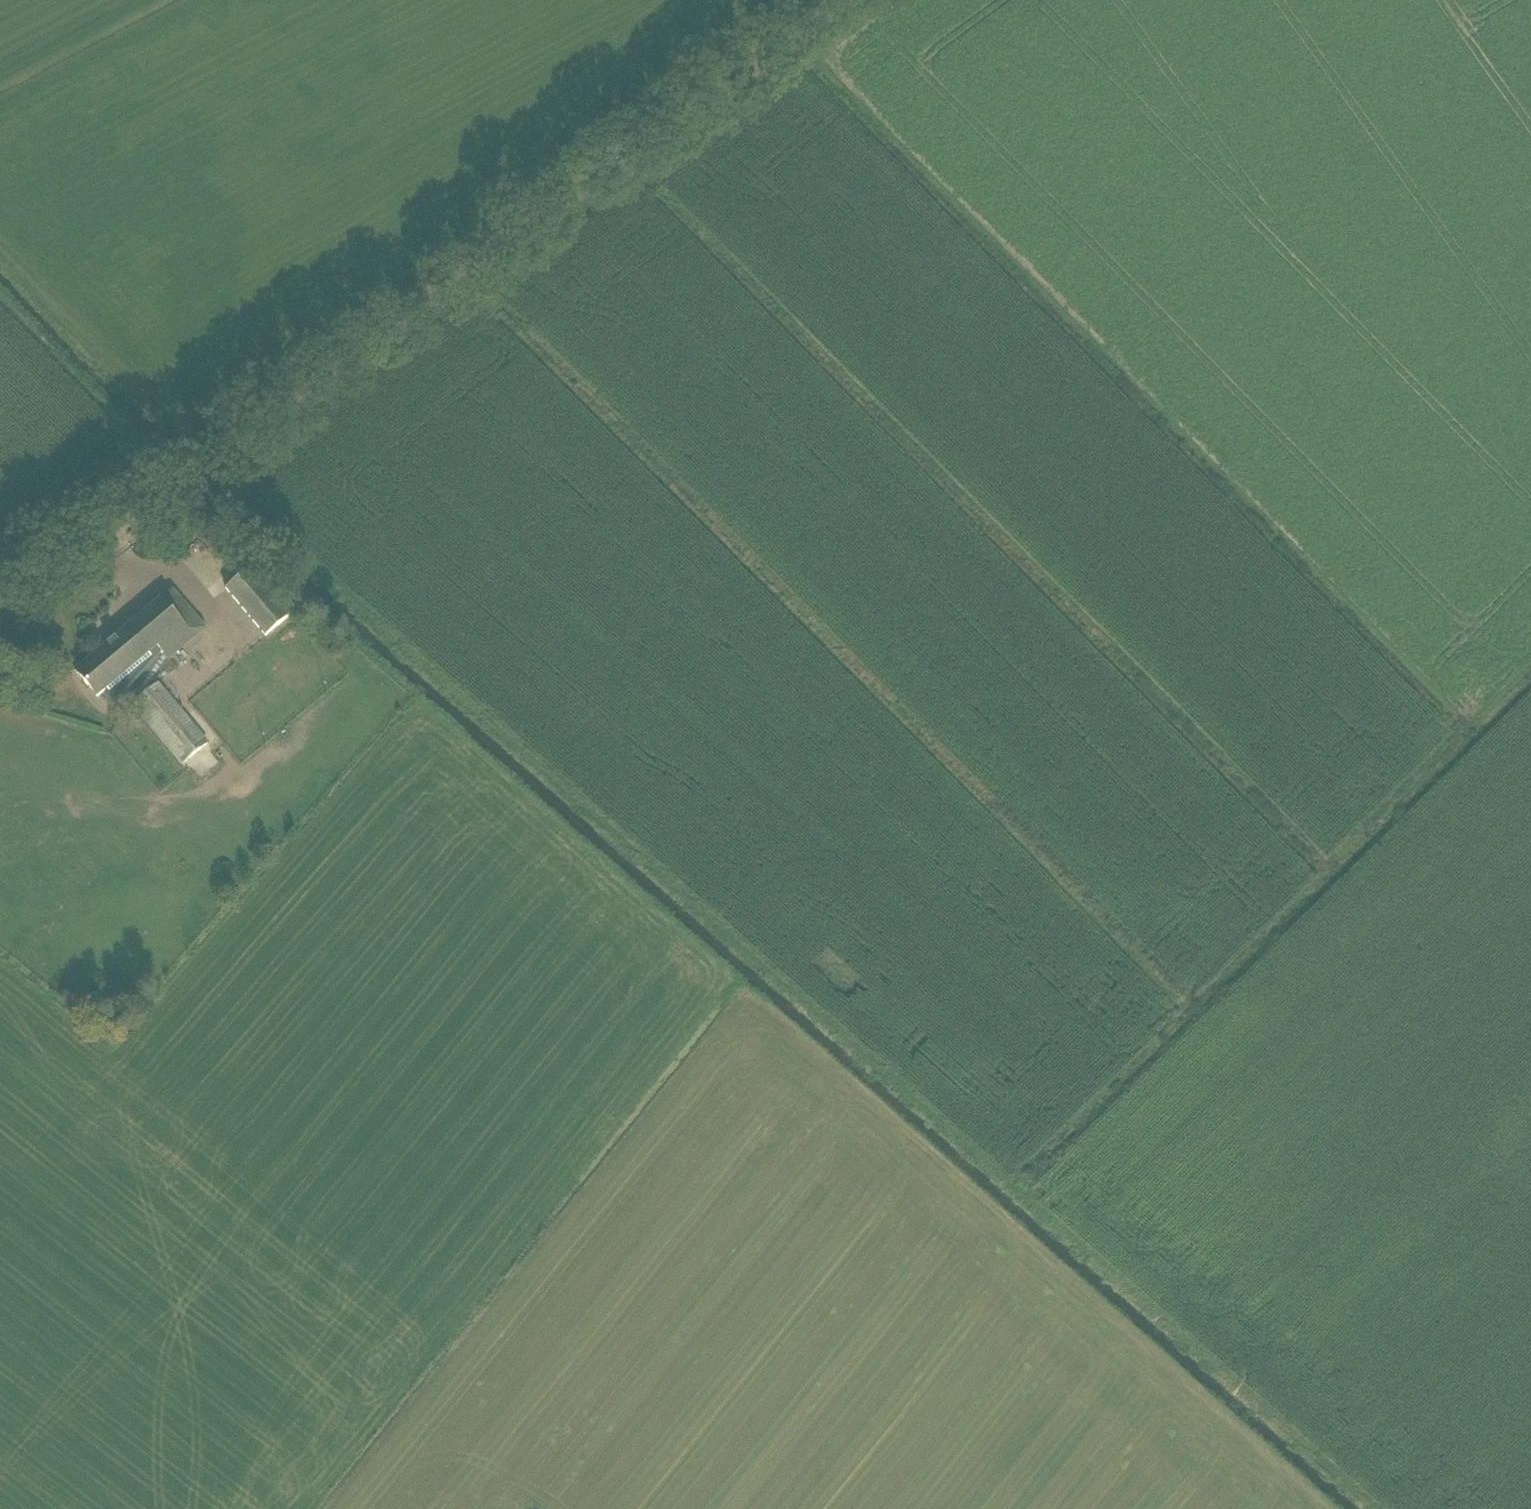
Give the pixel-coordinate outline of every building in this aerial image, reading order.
[(226,590),(265,637),(289,617),(250,570),(226,590)] [(163,598),(75,671),(88,687),(98,699),(106,692),(116,703),(162,654),(190,630),(163,598)] [(208,745),(157,684),(133,703),(184,765),(208,745)]
